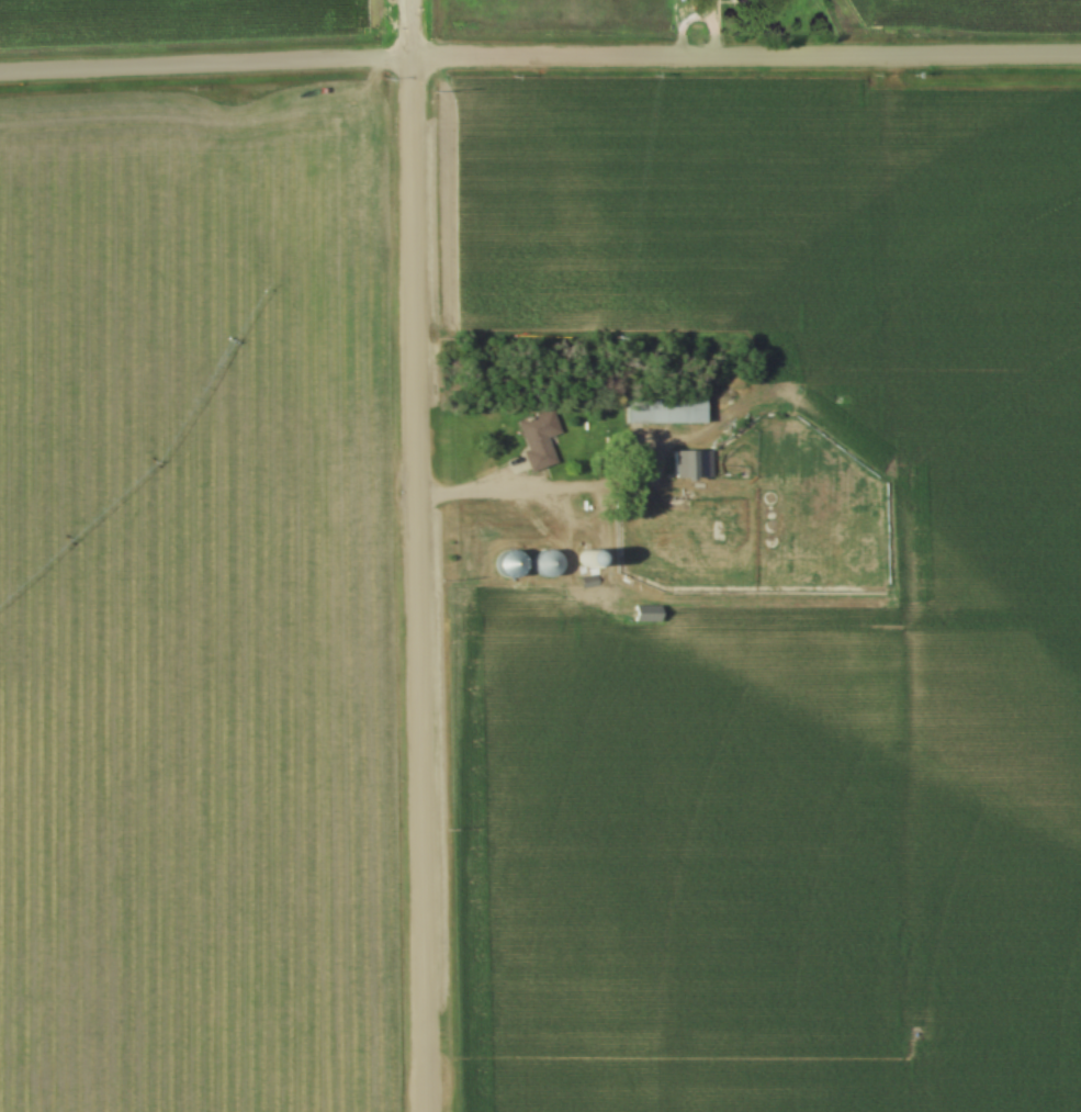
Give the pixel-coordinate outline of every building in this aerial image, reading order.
[(623,398),(701,400),(701,428),(622,426),(623,398)] [(516,423),(525,449),(520,450),(527,471),(553,462),(545,438),(559,433),(551,411),(516,423)] [(678,453),(712,454),(712,481),(678,481),(678,453)] [(545,550),(525,560),(536,580),(555,570),(545,550)] [(494,553),(494,578),(514,578),(514,553),(494,553)] [(634,607),(658,607),(657,625),(633,624),(634,607)]
